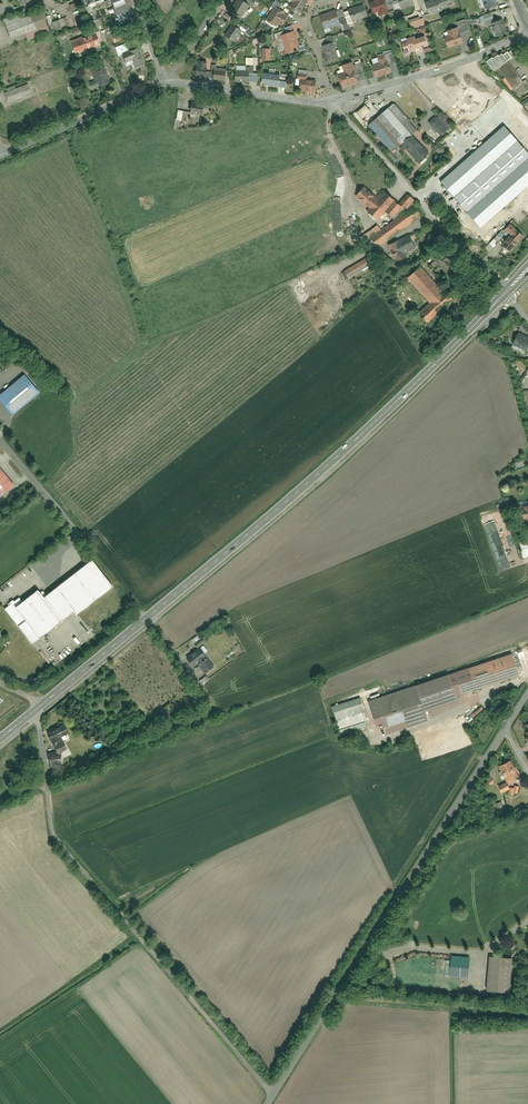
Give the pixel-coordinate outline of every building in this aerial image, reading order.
[(118,22),(130,18),(123,0),(110,0),(118,22)] [(242,0),(238,0),(231,11),(242,18),(250,6),(242,0)] [(289,7),(301,13),(308,0),(292,0),(289,7)] [(370,3),(373,13),(378,12),(379,15),(386,13),(385,9),(388,8),(385,0),(379,0),(370,3)] [(399,9),(415,4),(414,0),(396,0),(399,9)] [(425,2),(429,15),(443,11),(442,9),(454,6),(452,0),(430,0),(425,2)] [(485,10),(498,6),(496,0),(482,0),(485,10)] [(365,4),(348,9),(352,24),(369,18),(365,4)] [(288,13),(275,6),(267,23),(280,29),(288,13)] [(338,10),(317,17),(322,33),(343,27),(338,10)] [(17,14),(2,20),(10,41),(45,28),(39,11),(20,19),(17,14)] [(410,28),(421,25),(419,16),(408,19),(410,28)] [(53,29),(68,24),(66,17),(51,22),(53,29)] [(502,19),(491,22),(496,36),(507,33),(502,19)] [(244,31),(234,26),(228,39),(237,44),(244,31)] [(460,26),(443,32),(449,49),(465,44),(460,26)] [(295,29),(280,34),(286,53),(301,48),(295,29)] [(94,32),(70,41),(75,55),(100,46),(94,32)] [(124,39),(124,37),(126,36),(124,32),(122,33),(121,32),(112,35),(115,42),(124,39)] [(422,33),(399,40),(405,57),(427,50),(422,33)] [(332,40),(323,44),(329,61),(338,58),(332,40)] [(137,46),(123,51),(129,69),(143,64),(137,46)] [(261,60),(270,60),(270,48),(262,48),(261,60)] [(386,57),(371,63),(377,80),(392,74),(386,57)] [(506,58),(493,66),(512,91),(514,90),(520,97),(527,91),(527,82),(527,81),(524,83),(508,61),(506,58)] [(245,71),(236,71),(236,81),(258,82),(259,73),(253,72),(253,60),(246,59),(245,71)] [(352,60),(335,66),(342,88),(360,82),(352,60)] [(105,66),(91,71),(97,89),(111,84),(105,66)] [(207,67),(197,66),(195,75),(206,76),(207,67)] [(226,71),(215,70),(214,79),(224,80),(226,71)] [(299,71),(298,78),(306,80),(307,73),(299,71)] [(275,74),(263,72),(261,82),(278,85),(280,73),(275,73),(275,74)] [(316,82),(300,79),(299,89),(315,92),(316,82)] [(28,83),(2,92),(6,103),(32,95),(28,83)] [(395,102),(369,125),(392,151),(418,128),(395,102)] [(205,105),(192,103),(191,113),(203,116),(205,105)] [(354,115),(360,120),(369,109),(363,104),(354,115)] [(178,109),(175,120),(186,122),(188,112),(178,109)] [(438,114),(429,121),(441,137),(450,129),(438,114)] [(444,182),(487,228),(527,190),(527,125),(518,114),(444,182)] [(437,144),(433,147),(438,154),(442,151),(437,144)] [(353,195),(373,209),(381,198),(361,184),(353,195)] [(395,199),(386,212),(394,219),(413,197),(404,190),(395,199)] [(395,199),(385,192),(373,209),(369,214),(380,221),(395,199)] [(414,205),(375,233),(383,245),(422,216),(414,205)] [(524,234),(512,222),(506,229),(512,235),(519,241),(524,234)] [(410,234),(390,244),(398,261),(408,256),(406,252),(417,248),(410,234)] [(519,241),(512,235),(503,244),(511,251),(520,242),(519,241)] [(495,238),(487,246),(491,250),(499,242),(495,238)] [(371,254),(344,270),(350,280),(377,264),(371,254)] [(445,293),(422,265),(409,276),(433,303),(445,293)] [(423,311),(431,320),(455,300),(447,291),(445,293),(433,303),(423,311)] [(520,332),(515,343),(527,349),(527,348),(527,336),(520,332)] [(23,375),(0,393),(0,401),(13,416),(39,394),(23,375)] [(14,487),(0,470),(0,498),(14,487)] [(500,538),(508,537),(508,542),(511,542),(510,532),(499,533),(500,538)] [(527,556),(527,550),(526,537),(519,538),(522,557),(527,556)] [(17,598),(4,609),(32,644),(73,613),(76,616),(113,588),(90,560),(42,597),(36,590),(21,602),(17,598)] [(201,636),(193,641),(197,647),(206,642),(201,636)] [(202,645),(189,655),(185,658),(193,669),(198,665),(206,675),(216,668),(207,657),(209,654),(202,645)] [(522,674),(527,672),(527,658),(525,649),(515,652),(522,674)] [(451,674),(458,695),(522,674),(515,652),(451,674)] [(417,685),(426,711),(460,699),(458,695),(451,674),(417,685)] [(417,685),(370,701),(382,734),(428,719),(426,711),(417,685)] [(363,702),(335,711),(341,730),(369,721),(363,702)] [(473,717),(482,708),(481,706),(471,715),(473,717)] [(66,721),(48,731),(60,754),(72,747),(67,737),(73,734),(66,721)] [(49,766),(60,766),(60,754),(48,754),(49,766)] [(512,759),(501,765),(509,781),(520,775),(512,759)] [(512,787),(509,781),(500,785),(504,792),(512,787)] [(472,956),(413,951),(411,972),(470,977),(472,956)] [(514,957),(491,955),(489,989),(512,990),(514,957)]
